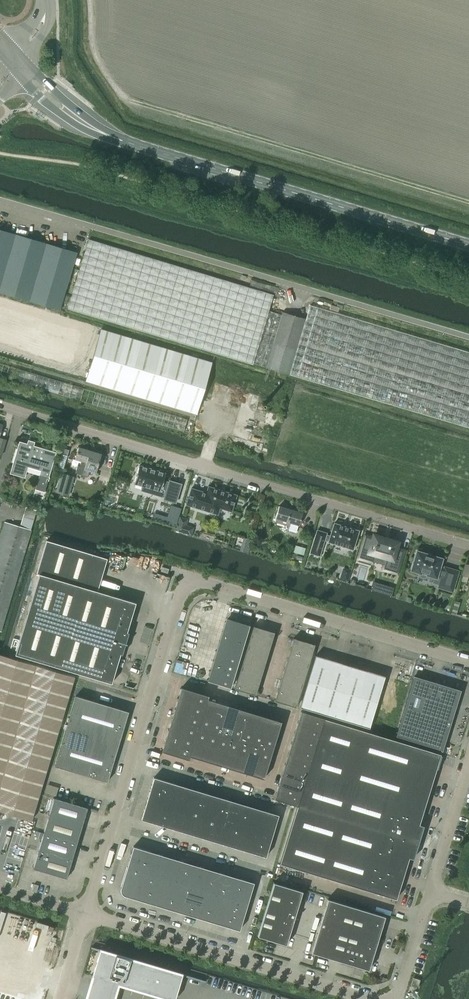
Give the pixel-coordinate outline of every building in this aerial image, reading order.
[(60,309),(77,252),(0,229),(0,292),(60,309)] [(69,308),(265,368),(281,314),(269,311),(273,295),(90,238),(69,308)] [(289,375),(394,407),(468,429),(468,353),(309,305),(308,309),(305,319),(289,375)] [(265,368),(288,375),(305,319),(282,312),(281,314),(265,368)] [(196,414),(211,362),(101,329),(85,381),(196,414)] [(83,380),(89,361),(36,345),(30,364),(83,380)] [(19,441),(11,470),(25,474),(27,467),(40,471),(39,475),(35,489),(44,492),(48,477),(56,452),(19,441)] [(82,475),(89,450),(78,447),(75,459),(81,461),(79,466),(77,465),(75,473),(82,475)] [(60,459),(66,461),(69,451),(63,449),(60,459)] [(89,450),(82,475),(87,476),(89,471),(95,473),(98,462),(101,463),(103,456),(100,455),(101,454),(89,450)] [(164,474),(165,473),(164,473),(154,470),(149,468),(139,466),(139,465),(138,465),(138,466),(133,483),(133,484),(134,484),(142,486),(140,491),(149,493),(151,489),(159,491),(160,489),(166,490),(163,499),(175,502),(180,484),(169,481),(168,482),(162,481),(164,474)] [(74,476),(61,472),(56,492),(68,496),(74,476)] [(205,493),(190,488),(185,504),(217,514),(219,508),(231,511),(236,495),(207,486),(205,493)] [(290,526),(291,523),(298,525),(301,513),(278,506),(274,518),(276,518),(275,522),(290,526)] [(35,510),(25,507),(19,526),(5,522),(0,540),(0,629),(35,510)] [(176,520),(180,509),(172,507),(168,518),(176,520)] [(177,527),(176,529),(176,530),(177,530),(178,531),(179,531),(180,531),(181,532),(182,532),(184,533),(185,533),(185,534),(186,534),(190,535),(191,535),(191,534),(192,533),(192,532),(192,531),(193,528),(193,527),(192,527),(192,526),(191,526),(188,525),(187,525),(186,524),(186,523),(187,520),(187,519),(186,519),(186,518),(184,518),(182,517),(181,516),(180,517),(179,517),(179,518),(179,519),(178,519),(178,520),(178,521),(177,521),(177,522),(177,523),(177,524),(177,526),(177,527)] [(325,534),(326,533),(316,530),(309,553),(319,556),(324,540),(327,541),(327,542),(352,549),(353,548),(356,549),(360,538),(356,537),(358,530),(333,523),(329,535),(325,534)] [(365,535),(358,557),(372,561),(374,554),(386,557),(383,569),(397,573),(403,550),(395,548),(397,542),(373,535),(373,537),(365,535)] [(97,591),(107,558),(46,540),(25,613),(123,643),(135,602),(97,591)] [(305,548),(295,545),(293,552),(303,555),(305,548)] [(422,549),(421,549),(420,548),(419,548),(419,547),(418,548),(417,548),(416,548),(415,549),(414,550),(414,551),(409,568),(411,568),(410,570),(418,572),(418,573),(418,574),(418,575),(419,576),(419,577),(420,577),(421,577),(422,578),(423,578),(424,578),(425,577),(426,576),(426,575),(427,575),(434,577),(432,582),(438,584),(437,587),(451,591),(457,571),(443,567),(443,568),(438,567),(440,559),(432,556),(432,555),(424,553),(424,554),(423,554),(423,553),(423,552),(423,551),(422,550),(422,549)] [(372,584),(370,589),(391,595),(394,587),(384,584),(383,587),(372,584)] [(25,613),(12,654),(111,683),(123,643),(25,613)] [(229,623),(224,621),(207,680),(230,687),(249,625),(230,619),(229,623)] [(250,636),(271,643),(274,632),(253,626),(250,636)] [(271,643),(250,636),(247,647),(268,653),(271,643)] [(290,649),(311,655),(314,644),(293,638),(290,649)] [(268,653),(247,647),(244,657),(265,663),(268,653)] [(287,659),(308,665),(311,655),(290,649),(287,659)] [(74,676),(0,654),(0,811),(31,820),(74,676)] [(384,676),(315,655),(299,707),(369,728),(384,676)] [(240,667),(261,674),(265,663),(244,657),(240,667)] [(308,665),(287,659),(284,669),(305,676),(308,665)] [(261,674),(240,667),(237,678),(258,684),(261,674)] [(305,676),(284,669),(281,680),(302,686),(305,676)] [(413,677),(395,736),(441,750),(459,691),(413,677)] [(258,684),(237,678),(234,689),(255,695),(258,684)] [(302,686),(281,680),(277,690),(299,696),(302,686)] [(181,688),(178,698),(204,706),(207,700),(208,696),(181,688)] [(299,696),(277,690),(274,701),(295,707),(299,696)] [(75,695),(54,766),(107,782),(128,711),(75,695)] [(178,698),(174,709),(201,717),(204,706),(178,698)] [(201,717),(198,728),(209,731),(217,703),(207,700),(204,706),(201,717)] [(217,703),(209,731),(219,734),(228,706),(217,703)] [(228,706),(219,734),(230,737),(238,709),(228,706)] [(174,709),(171,720),(198,728),(201,717),(174,709)] [(238,709),(230,737),(240,740),(249,712),(238,709)] [(301,711),(297,722),(320,729),(323,718),(301,711)] [(249,712),(240,740),(251,744),(259,715),(249,712)] [(259,715),(251,744),(262,747),(270,718),(259,715)] [(270,718),(262,747),(272,750),(281,722),(270,718)] [(440,754),(323,718),(320,729),(317,739),(314,750),(310,761),(307,771),(304,782),(301,792),(297,805),(279,863),(396,899),(440,754)] [(171,720),(168,730),(194,738),(198,728),(171,720)] [(297,722),(294,733),(317,739),(320,729),(297,722)] [(191,749),(189,756),(200,759),(209,731),(198,728),(194,738),(191,749)] [(168,730),(165,741),(191,749),(194,738),(168,730)] [(209,731),(200,759),(211,762),(219,734),(209,731)] [(294,733),(291,743),(314,750),(317,739),(294,733)] [(219,734),(211,762),(221,766),(230,737),(219,734)] [(230,737),(221,766),(232,769),(240,740),(230,737)] [(240,740),(232,769),(243,772),(251,744),(240,740)] [(165,741),(162,751),(188,759),(189,756),(191,749),(165,741)] [(310,761),(314,750),(291,743),(288,754),(310,761)] [(251,744),(243,772),(253,775),(262,747),(251,744)] [(262,747),(253,775),(264,778),(272,750),(262,747)] [(288,754),(284,764),(307,771),(310,761),(288,754)] [(304,782),(307,771),(284,764),(281,775),(304,782)] [(301,792),(304,782),(281,775),(278,785),(301,792)] [(141,819),(265,857),(278,815),(154,777),(141,819)] [(297,805),(301,792),(278,785),(274,798),(297,805)] [(54,797),(48,815),(82,825),(87,807),(54,797)] [(48,815),(43,833),(77,843),(82,825),(48,815)] [(38,850),(71,860),(77,843),(43,833),(38,850)] [(121,887),(120,887),(120,888),(120,889),(120,890),(120,892),(121,893),(122,894),(123,895),(124,895),(125,896),(239,930),(253,882),(133,846),(121,887)] [(38,850),(33,868),(66,878),(71,860),(38,850)] [(286,944),(288,936),(302,891),(273,882),(257,936),(286,944)] [(368,970),(370,963),(385,916),(327,899),(311,952),(368,970)] [(119,985),(165,998),(174,998),(182,975),(182,973),(167,969),(102,950),(99,949),(85,998),(114,998),(119,985)] [(412,977),(410,985),(417,987),(420,979),(412,977)]
